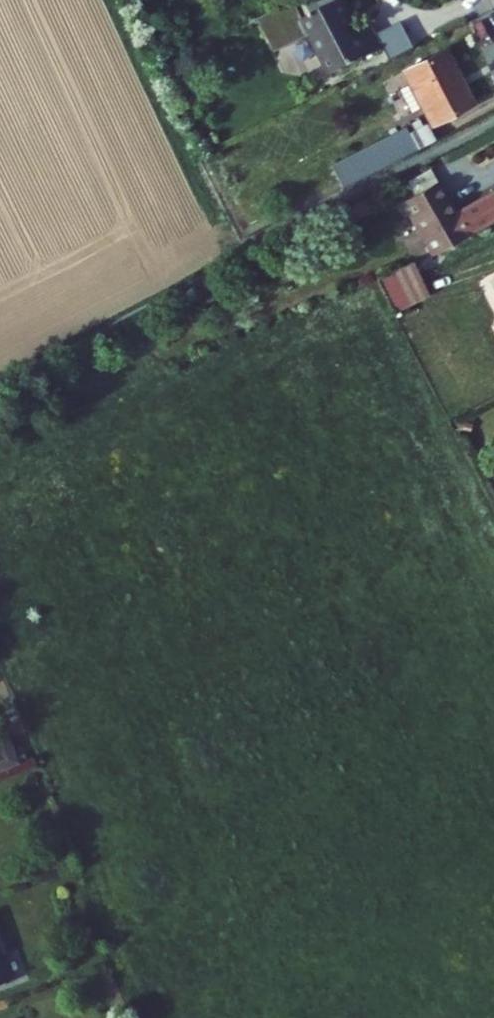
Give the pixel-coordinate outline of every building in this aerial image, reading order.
[(334,0),(297,0),(288,4),(298,24),(336,5),(334,0)] [(303,35),(325,79),(375,54),(362,28),(350,34),(336,5),(298,24),(288,4),(253,20),(269,52),(303,35)] [(439,57),(388,82),(400,106),(413,99),(427,128),(465,109),(439,57)] [(401,133),(327,171),(337,192),(431,145),(424,131),(405,140),(401,133)] [(493,219),(493,198),(490,192),(449,215),(431,185),(396,205),(427,258),(493,219)] [(414,262),(379,282),(396,315),(433,296),(414,262)] [(483,283),(493,303),(493,276),(483,283)] [(19,765),(14,740),(0,743),(0,769),(19,765)]
